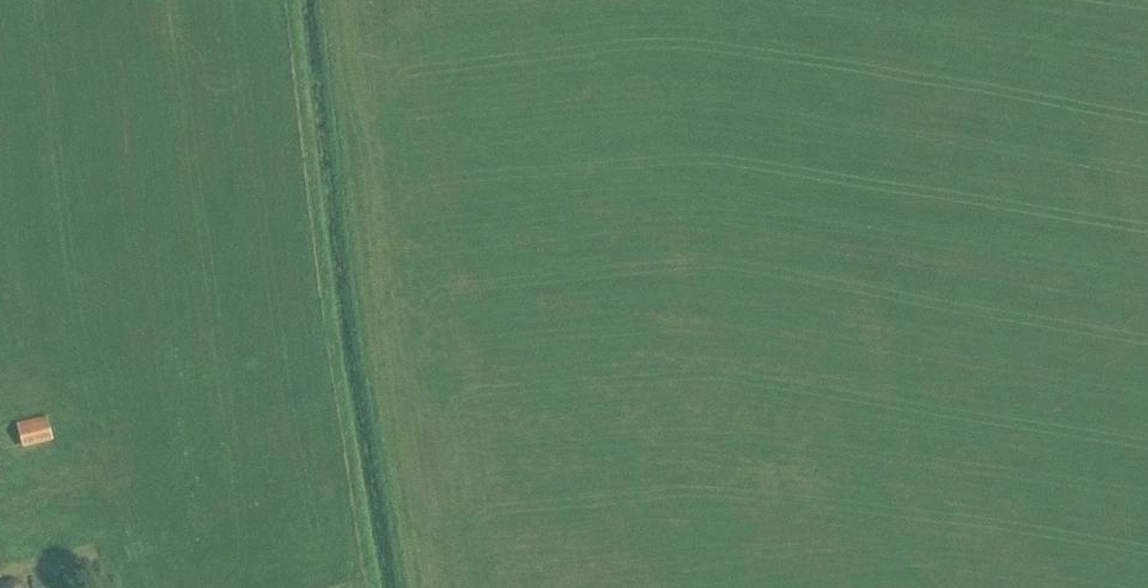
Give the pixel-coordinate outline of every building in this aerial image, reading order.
[(24,446),(50,439),(45,418),(19,425),(24,446)] [(83,547),(73,553),(82,571),(93,565),(83,547)]
